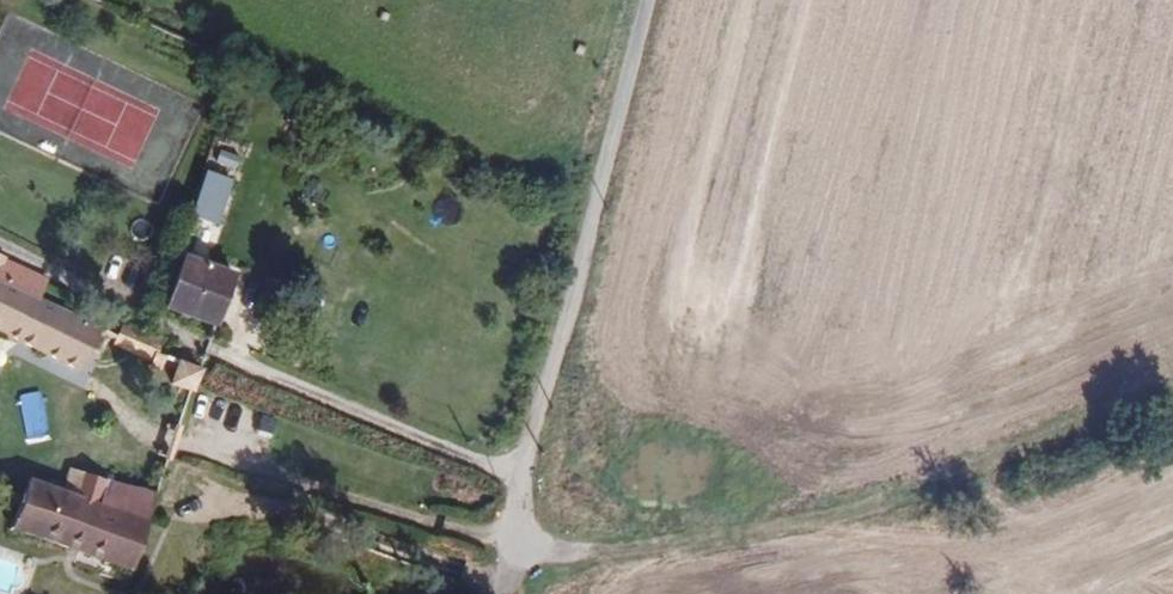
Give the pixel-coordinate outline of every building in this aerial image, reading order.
[(207,153),(192,200),(222,211),(239,164),(207,153)] [(0,246),(0,314),(77,351),(97,306),(44,281),(53,259),(3,237),(0,246)] [(168,293),(217,310),(237,255),(187,238),(168,293)] [(153,347),(158,334),(161,326),(125,306),(119,316),(115,328),(153,347)] [(193,379),(201,354),(181,344),(171,369),(193,379)] [(133,556),(150,506),(98,488),(106,461),(85,454),(76,479),(24,459),(20,467),(5,512),(133,556)] [(150,506),(158,480),(106,461),(98,488),(150,506)]
